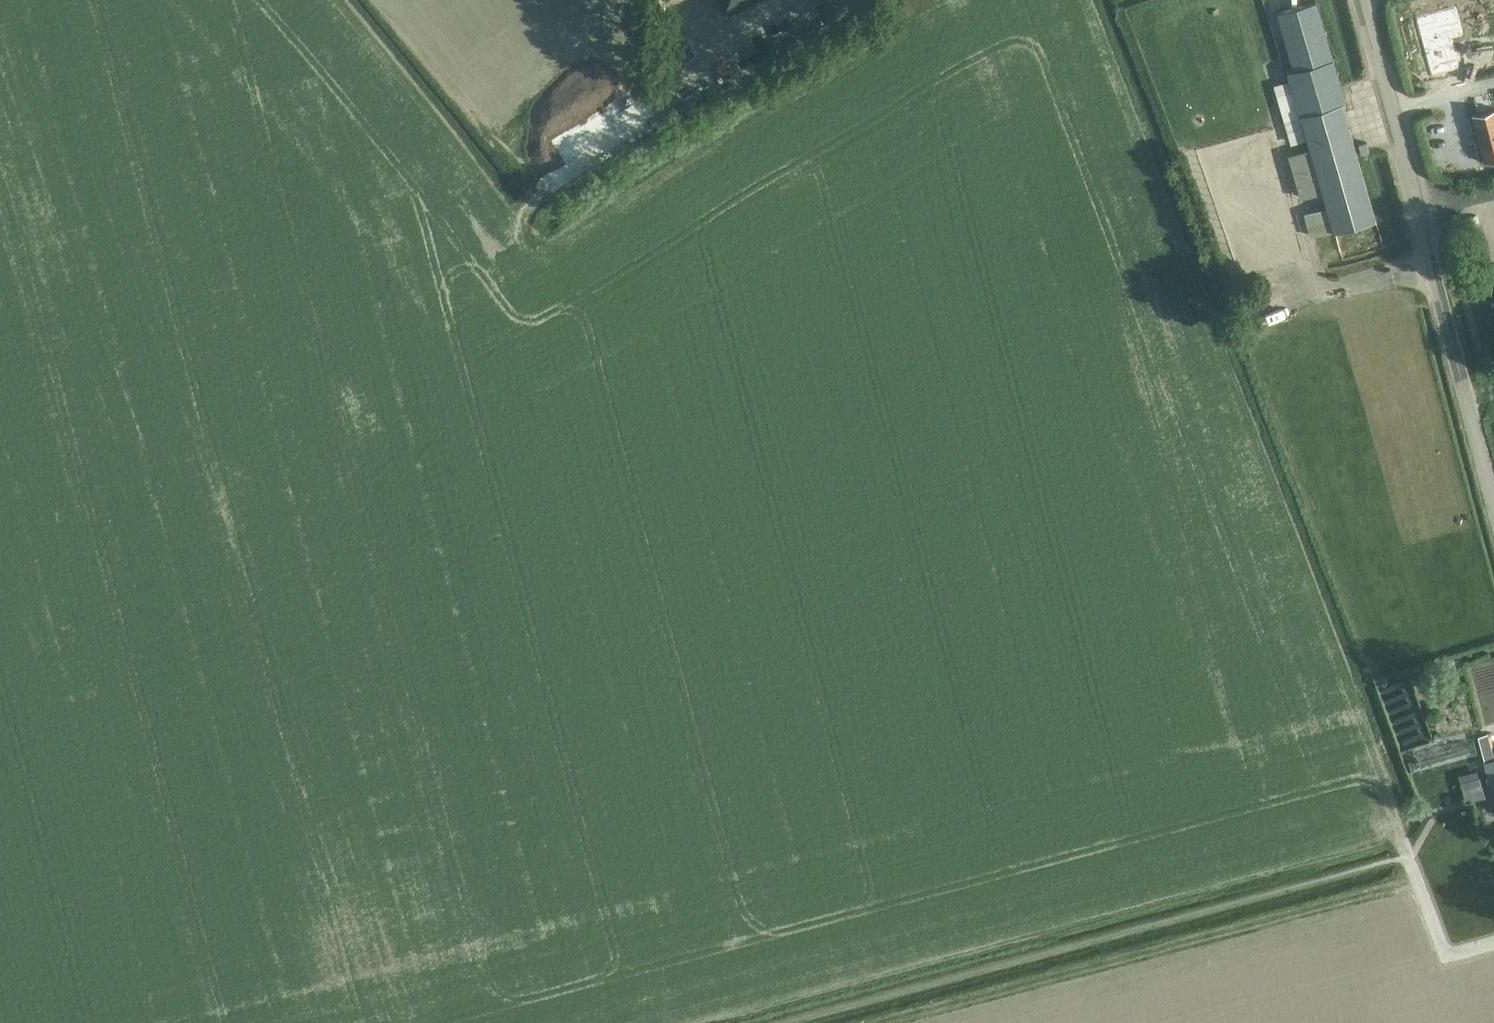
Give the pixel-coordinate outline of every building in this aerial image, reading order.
[(727,13),(751,0),(720,0),(727,13)] [(1315,1),(1277,12),(1294,69),(1287,71),(1300,114),(1301,113),(1328,206),(1305,212),(1312,236),(1335,230),(1375,218),(1341,102),(1344,101),(1344,100),(1315,1)] [(1455,6),(1415,17),(1430,75),(1459,68),(1451,38),(1462,35),(1455,6)] [(1466,11),(1472,55),(1484,53),(1477,9),(1466,11)] [(1473,114),(1485,162),(1493,160),(1493,109),(1473,114)] [(1273,257),(1259,265),(1266,277),(1280,270),(1273,257)] [(1478,737),(1485,762),(1493,760),(1493,756),(1488,735),(1478,737)] [(1485,762),(1492,787),(1493,787),(1493,760),(1485,762)]
